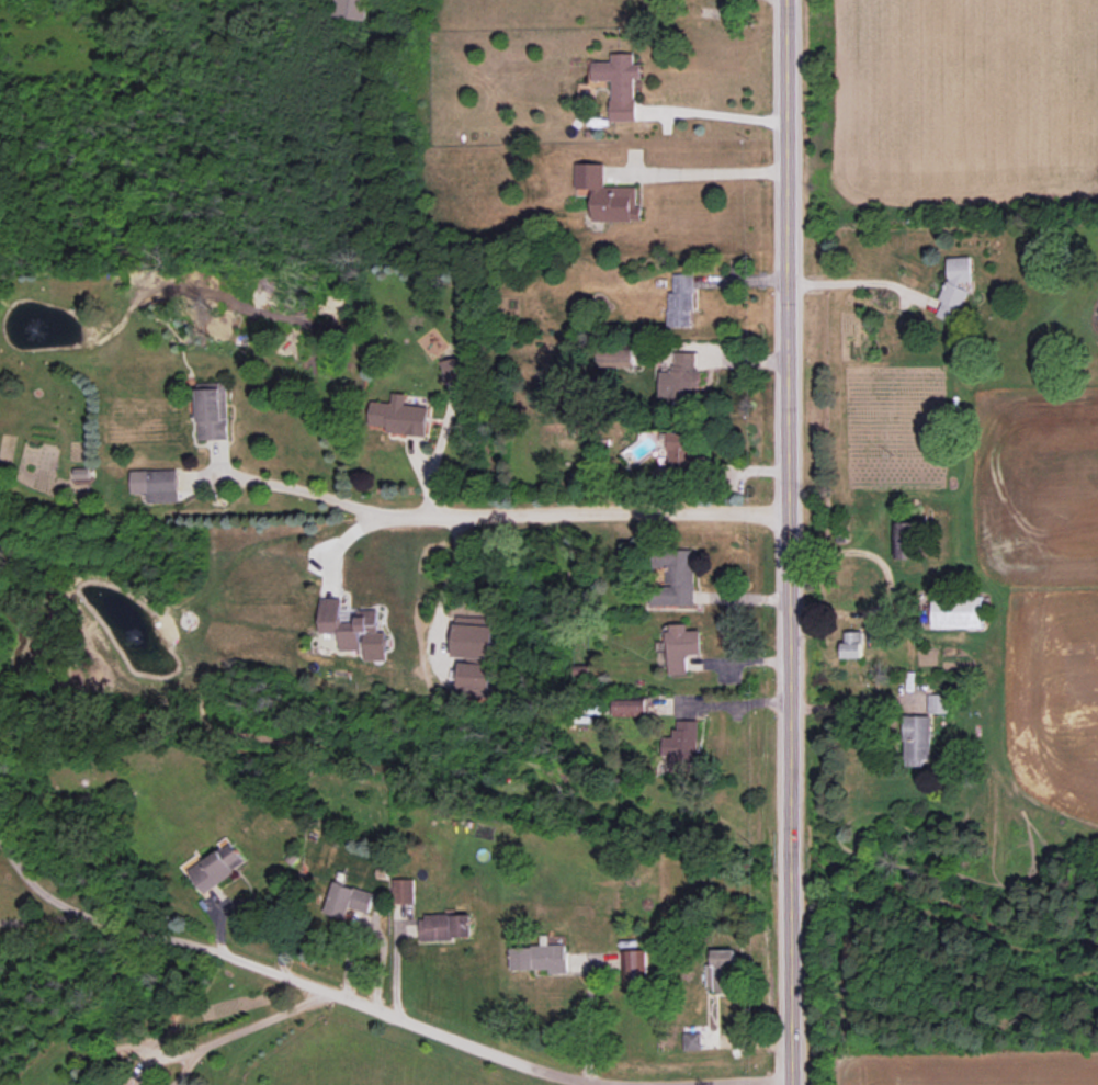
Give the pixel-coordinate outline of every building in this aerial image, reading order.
[(369,0),(336,0),(334,16),(366,21),(369,0)] [(612,80),(611,120),(636,121),(636,79),(641,79),(641,64),(634,64),(634,53),(612,53),(612,61),(592,61),(592,80),(612,80)] [(605,163),(576,164),(576,189),(593,188),(593,221),(642,220),(642,207),(637,207),(637,186),(605,187),(605,163)] [(948,258),(948,276),(941,295),(941,304),(937,316),(951,321),(957,321),(969,290),(972,282),(971,257),(948,258)] [(693,274),(673,274),(673,291),(668,291),(668,327),(693,327),(693,274)] [(600,348),(599,365),(634,366),(634,349),(600,348)] [(442,359),(443,381),(464,381),(463,358),(442,359)] [(228,439),(227,386),(197,387),(198,439),(228,439)] [(371,401),(369,425),(386,426),(385,433),(427,435),(428,406),(404,404),(405,394),(392,393),(391,402),(371,401)] [(688,456),(689,456),(689,432),(669,431),(668,470),(688,470),(688,456)] [(89,468),(75,468),(75,478),(90,477),(89,468)] [(178,502),(178,469),(131,470),(132,493),(147,493),(148,503),(178,502)] [(894,558),(919,558),(920,523),(895,522),(894,558)] [(652,605),(693,605),(694,550),(657,550),(657,567),(666,567),(666,586),(652,585),(652,605)] [(982,595),(932,594),(931,628),(982,628),(982,595)] [(321,633),(339,632),(340,650),(360,650),(360,632),(378,631),(378,609),(357,610),(357,622),(342,622),(341,598),(321,598),(321,633)] [(494,658),(495,625),(454,624),(453,657),(494,658)] [(700,630),(687,630),(687,624),(667,624),(668,675),(687,674),(687,654),(700,654),(700,630)] [(863,658),(862,631),(842,632),(843,658),(863,658)] [(387,660),(387,632),(365,633),(365,660),(387,660)] [(491,688),(492,664),(460,663),(459,687),(491,688)] [(948,713),(947,694),(928,695),(928,714),(948,713)] [(647,700),(614,700),(614,716),(647,716),(647,700)] [(932,766),(931,716),(904,716),(905,766),(932,766)] [(697,720),(675,720),(675,737),(668,737),(668,772),(696,772),(697,720)] [(246,866),(232,842),(188,868),(202,892),(246,866)] [(414,878),(393,879),(393,903),(414,903),(414,878)] [(374,893),(332,882),(324,914),(366,925),(374,893)] [(421,940),(472,938),(471,914),(421,916),(421,940)] [(511,970),(550,969),(550,973),(568,973),(568,945),(511,946),(511,970)] [(622,950),(624,987),(651,986),(649,949),(622,950)] [(708,964),(708,991),(735,991),(734,949),(713,950),(713,964),(708,964)] [(701,1049),(701,1032),(682,1033),(682,1050),(701,1049)]
